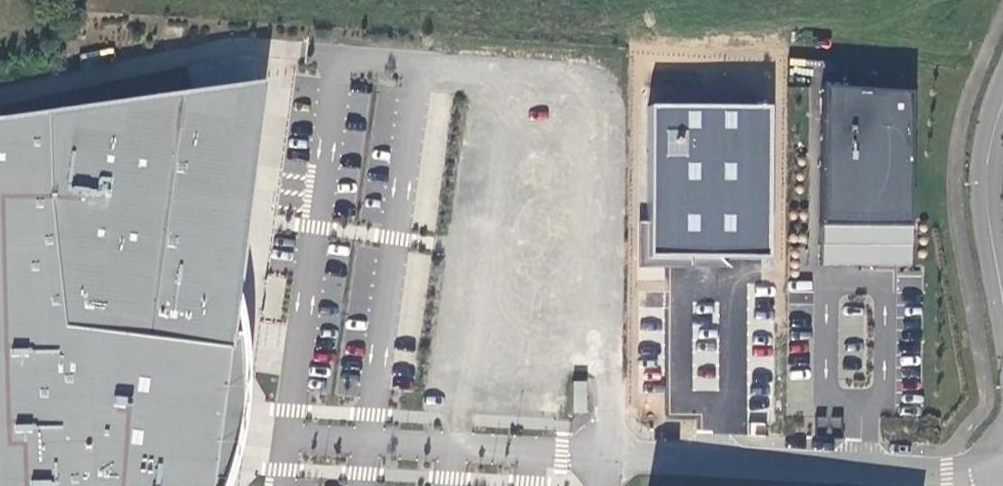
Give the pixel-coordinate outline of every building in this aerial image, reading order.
[(262,83),(0,120),(0,485),(220,485),(236,440),(241,396),(237,357),(232,297),(262,83)] [(900,91),(812,89),(809,225),(897,228),(900,91)] [(762,108),(646,109),(649,259),(765,259),(762,108)]
